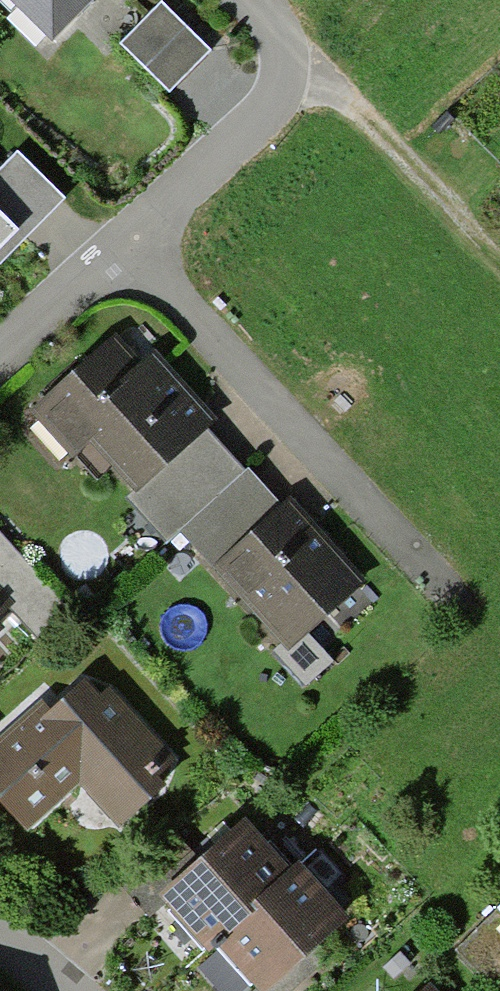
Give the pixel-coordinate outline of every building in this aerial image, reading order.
[(44,44),(89,0),(1,0),(44,44)] [(207,48),(157,2),(116,45),(167,92),(207,48)] [(5,255),(63,195),(15,149),(0,164),(0,251),(5,255)] [(141,495),(209,431),(193,415),(111,328),(33,402),(76,449),(87,438),(141,495)] [(209,567),(277,503),(209,431),(141,495),(209,567)] [(279,640),(347,577),(291,518),(277,503),(209,567),(279,640)] [(171,779),(70,679),(0,750),(0,814),(25,839),(72,791),(116,835),(171,779)] [(337,932),(244,828),(191,875),(155,907),(199,956),(211,945),(252,990),(271,990),(295,970),(337,932)] [(454,941),(499,990),(499,898),(454,941)] [(423,982),(415,990),(432,990),(423,982)]
